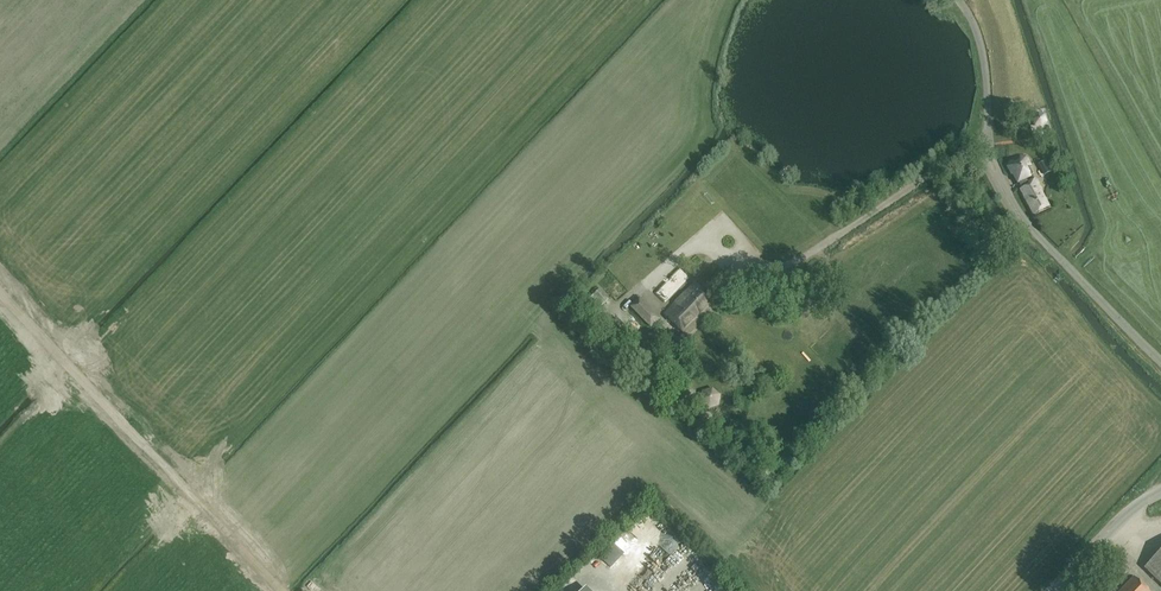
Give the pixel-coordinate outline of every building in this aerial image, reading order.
[(1031,119),(1034,127),(1042,129),(1048,122),(1045,115),(1037,113),(1031,119)] [(1010,169),(1018,184),(1019,183),(1023,189),(1021,190),(1034,215),(1049,207),(1039,188),(1040,187),(1036,179),(1028,183),(1026,179),(1031,177),(1023,162),(1010,169)] [(705,317),(703,314),(714,303),(694,284),(665,315),(686,336),(705,317)] [(630,305),(651,325),(659,318),(639,297),(630,305)] [(614,319),(606,327),(623,344),(630,337),(614,319)] [(721,397),(713,389),(702,393),(700,403),(708,411),(719,407),(721,397)] [(629,528),(622,535),(631,546),(639,540),(629,528)] [(1144,569),(1160,585),(1160,551),(1144,569)] [(667,558),(653,571),(660,579),(675,566),(667,558)] [(675,590),(681,590),(686,586),(676,577),(669,585),(675,590)] [(1125,586),(1120,590),(1148,590),(1134,577),(1125,586)] [(648,586),(643,582),(637,589),(639,590),(644,590),(648,586)]
